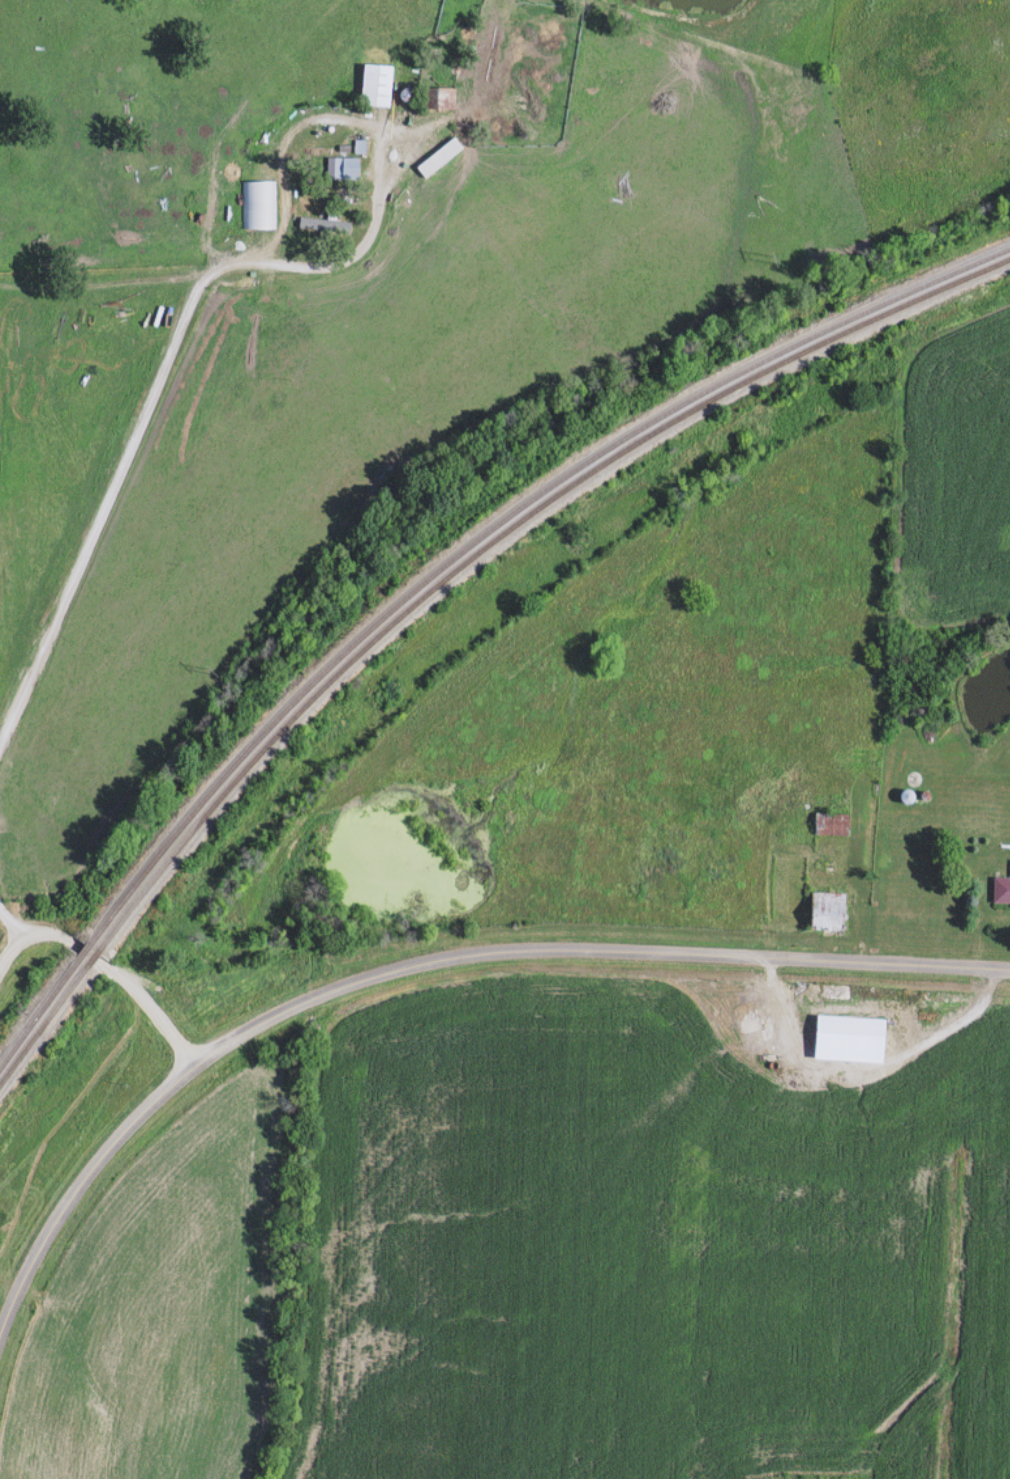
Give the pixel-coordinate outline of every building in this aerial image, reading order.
[(355,105),(383,106),(385,65),(357,64),(355,105)] [(450,88),(417,87),(417,109),(450,109),(450,88)] [(457,147),(447,136),(410,167),(420,179),(457,147)] [(336,179),(352,179),(352,157),(336,157),(336,179)] [(239,228),(274,228),(274,180),(239,180),(239,228)] [(347,221),(294,217),(294,230),(346,233),(347,221)] [(897,804),(909,802),(907,789),(894,791),(897,804)] [(844,836),(844,813),(810,812),(809,835),(844,836)] [(1007,859),(1007,877),(988,876),(988,904),(1009,904),(1009,859),(1007,859)] [(838,930),(839,892),(804,892),(803,930),(838,930)] [(777,1014),(753,1014),(753,1049),(777,1049),(777,1014)] [(853,1017),(811,1016),(810,1046),(851,1047),(853,1017)]
